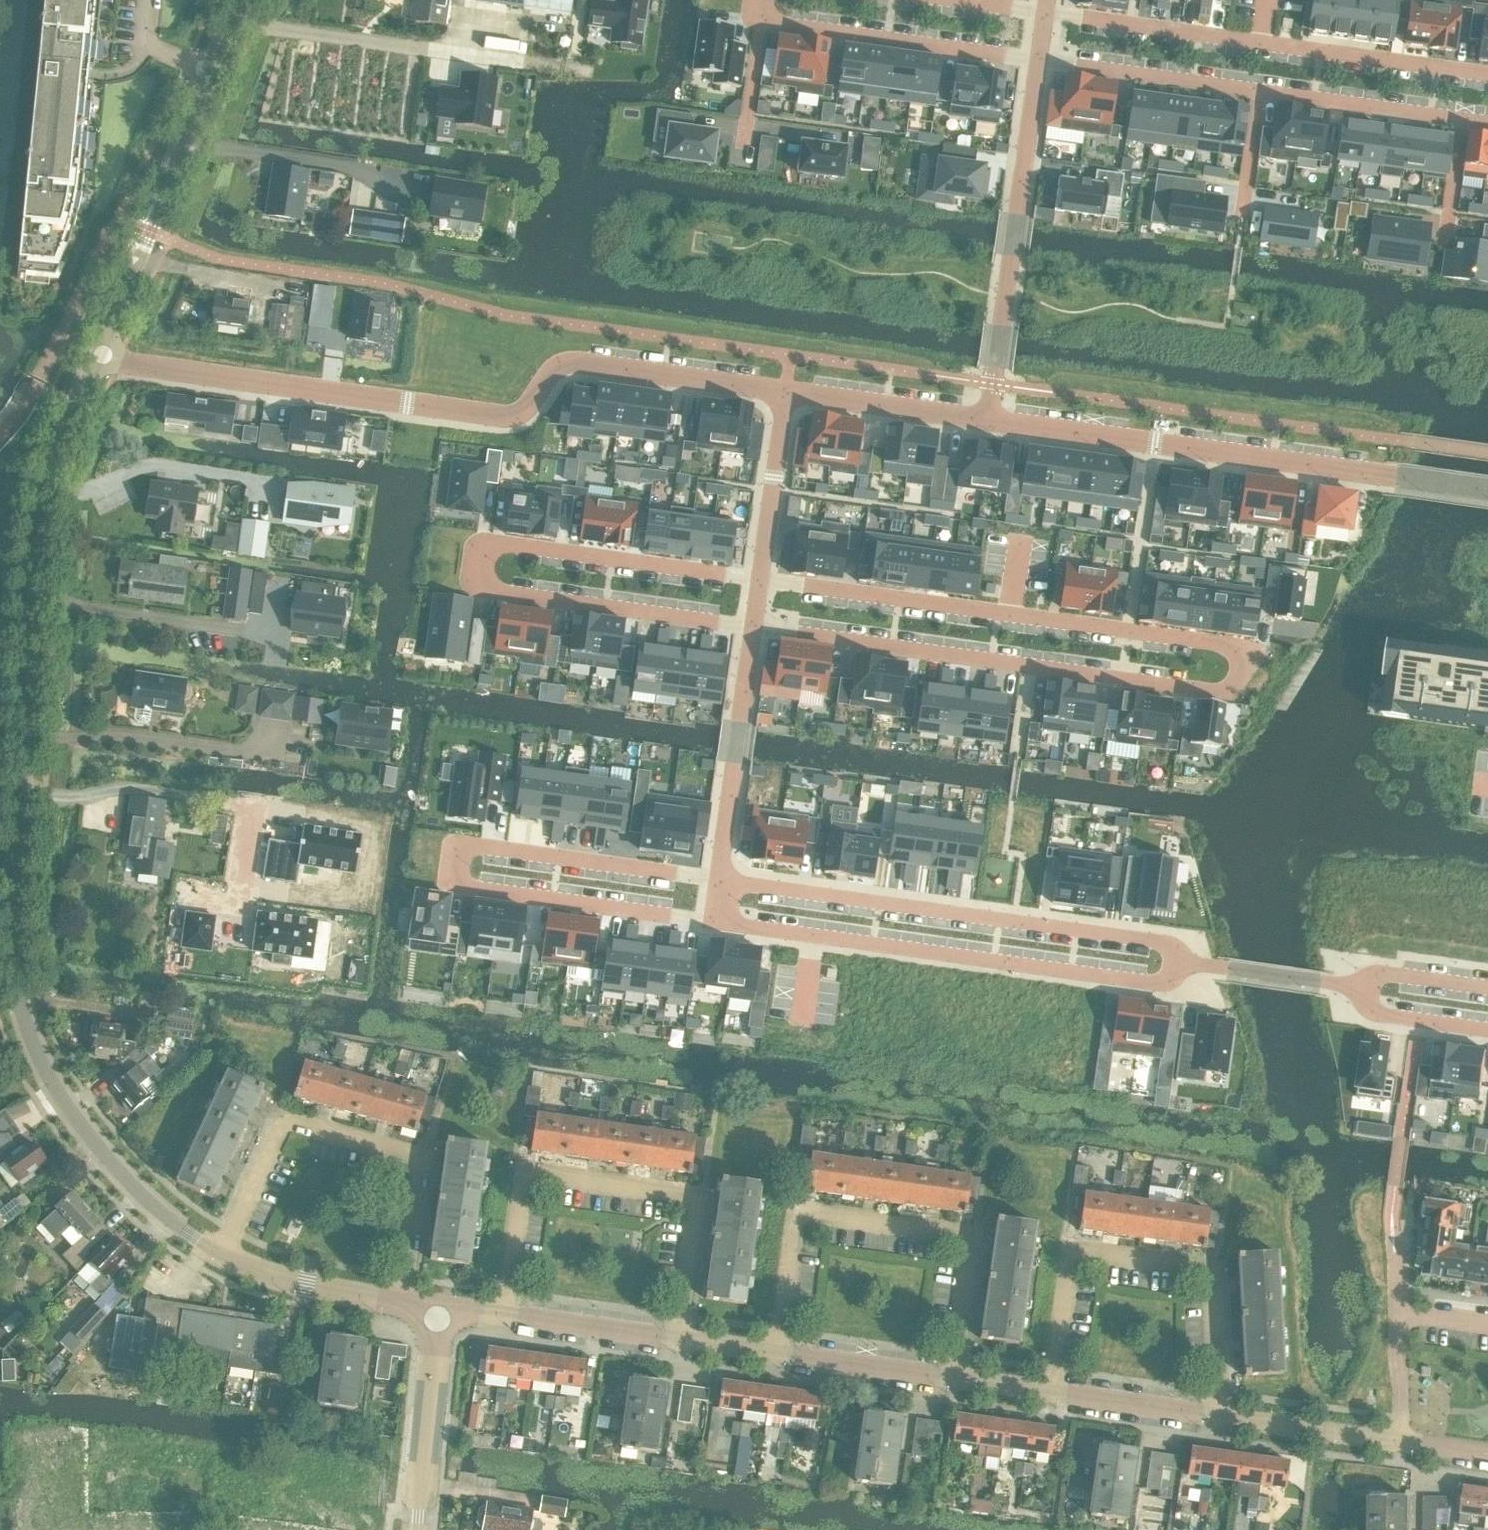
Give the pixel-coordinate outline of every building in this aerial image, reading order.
[(18,271),(55,275),(59,268),(60,264),(64,255),(69,242),(73,229),(77,216),(80,201),(83,187),(93,79),(101,0),(45,0),(18,271)] [(411,20),(446,26),(450,0),(414,0),(411,20)] [(573,0),(483,0),(571,12),(573,0)] [(592,0),(588,26),(612,29),(610,42),(621,44),(621,49),(637,51),(638,46),(641,47),(648,2),(635,0),(616,0),(616,3),(592,0)] [(1101,9),(1102,0),(1077,0),(1076,6),(1101,9)] [(1126,13),(1128,0),(1102,0),(1101,9),(1126,13)] [(1205,0),(1201,0),(1201,7),(1211,8),(1212,1),(1207,0),(1205,0)] [(1347,36),(1353,37),(1353,39),(1367,41),(1367,39),(1373,39),(1373,42),(1387,44),(1387,41),(1392,42),(1398,0),(1306,0),(1302,22),(1303,22),(1302,27),(1309,28),(1308,30),(1313,31),(1312,34),(1326,36),(1327,33),(1333,34),(1332,37),(1347,39),(1347,36)] [(1405,44),(1429,47),(1428,49),(1430,49),(1436,0),(1435,5),(1411,1),(1405,44)] [(1430,49),(1454,52),(1461,8),(1473,10),(1473,5),(1474,0),(1472,0),(1436,0),(1430,49)] [(1167,10),(1168,2),(1158,1),(1157,8),(1167,10)] [(1468,39),(1480,41),(1478,61),(1487,62),(1487,7),(1473,5),(1473,10),(1468,39)] [(1201,7),(1199,14),(1209,16),(1211,8),(1201,7)] [(700,21),(693,71),(714,74),(713,84),(739,88),(745,50),(745,47),(746,45),(744,45),(735,43),(732,43),(734,26),(700,21)] [(779,37),(773,79),(761,77),(760,87),(772,88),(773,84),(797,88),(796,93),(797,93),(804,39),(803,39),(803,40),(779,37)] [(823,85),(829,42),(804,39),(797,93),(821,96),(821,98),(830,99),(832,87),(823,85)] [(839,83),(838,90),(862,93),(869,48),(844,45),(839,83)] [(869,48),(862,93),(886,97),(893,52),(869,48)] [(893,52),(886,97),(910,100),(917,55),(893,52)] [(917,55),(910,100),(935,103),(935,101),(936,96),(938,82),(941,58),(917,55)] [(936,96),(935,101),(950,103),(950,106),(949,113),(972,116),(972,121),(973,121),(980,72),(955,68),(953,84),(938,82),(936,96)] [(980,72),(973,121),(998,125),(1000,113),(1005,75),(980,72)] [(441,88),(438,117),(440,117),(437,137),(453,139),(455,124),(490,128),(497,79),(462,74),(460,90),(441,88)] [(1047,126),(1045,140),(1082,145),(1084,133),(1091,79),(1066,76),(1064,92),(1060,119),(1048,117),(1047,117),(1046,126),(1047,126)] [(1091,79),(1084,133),(1108,136),(1108,138),(1118,139),(1119,127),(1110,126),(1116,84),(1092,81),(1092,79),(1091,79)] [(1126,138),(1151,141),(1157,96),(1132,93),(1126,138)] [(1173,144),(1172,149),(1173,149),(1180,99),(1157,96),(1151,141),(1173,144)] [(1196,152),(1202,103),(1180,99),(1173,149),(1196,152)] [(769,115),(770,103),(758,101),(757,114),(769,115)] [(1196,152),(1197,148),(1219,151),(1225,106),(1202,103),(1196,152)] [(1258,157),(1295,162),(1302,109),(1277,105),(1274,129),(1262,128),(1258,157)] [(1243,147),(1249,109),(1225,106),(1219,151),(1242,154),(1243,147)] [(1304,109),(1302,109),(1295,162),(1296,163),(1297,158),(1320,161),(1319,167),(1329,169),(1331,156),(1321,155),(1327,114),(1303,110),(1304,109)] [(657,111),(655,126),(669,128),(667,145),(665,158),(681,160),(680,165),(696,167),(697,162),(713,165),(717,133),(693,130),(695,116),(657,111)] [(418,115),(417,126),(425,127),(427,116),(418,115)] [(846,117),(834,115),(833,124),(845,126),(846,117)] [(883,122),(871,121),(869,129),(882,131),(883,122)] [(895,124),(883,122),(882,131),(894,133),(895,124)] [(1342,122),(1337,160),(1359,163),(1365,125),(1342,122)] [(1359,163),(1380,166),(1379,175),(1386,128),(1365,125),(1359,163)] [(1386,128),(1379,175),(1401,179),(1408,131),(1386,128)] [(1423,172),(1422,177),(1423,177),(1429,134),(1408,131),(1401,179),(1402,179),(1403,169),(1423,172)] [(1485,180),(1487,155),(1487,135),(1468,132),(1462,177),(1485,180)] [(931,135),(918,133),(917,142),(929,144),(931,135)] [(1429,134),(1423,177),(1446,180),(1451,137),(1429,134)] [(931,135),(929,144),(942,146),(943,137),(931,135)] [(761,138),(757,169),(772,171),(776,140),(761,138)] [(864,138),(862,154),(878,156),(880,140),(864,138)] [(847,150),(802,144),(798,175),(843,181),(847,150)] [(996,144),(995,153),(1007,154),(1008,146),(996,144)] [(977,150),(943,146),(942,156),(932,154),(931,160),(924,159),(918,199),(936,201),(937,193),(979,199),(979,195),(983,196),(985,182),(981,181),(983,167),(975,166),(977,150)] [(1132,159),(1123,158),(1121,171),(1130,172),(1132,159)] [(1171,163),(1159,161),(1157,170),(1170,171),(1171,163)] [(1183,164),(1171,163),(1170,171),(1182,173),(1183,164)] [(272,166),(265,216),(301,221),(302,217),(303,205),(309,171),(272,166)] [(1216,169),(1204,167),(1203,176),(1215,178),(1216,169)] [(1228,171),(1216,169),(1215,178),(1227,179),(1228,171)] [(1059,178),(1054,210),(1104,217),(1106,198),(1120,200),(1124,175),(1096,171),(1094,183),(1090,182),(1090,181),(1089,181),(1089,182),(1082,181),(1083,180),(1082,180),(1082,181),(1059,178)] [(1131,173),(1130,183),(1139,184),(1141,174),(1131,173)] [(320,174),(318,185),(330,187),(331,176),(320,174)] [(1196,194),(1197,181),(1157,176),(1152,208),(1168,210),(1166,226),(1221,233),(1226,198),(1196,194)] [(431,215),(479,223),(484,188),(437,180),(431,215)] [(1342,189),(1333,188),(1331,200),(1340,201),(1342,189)] [(1377,191),(1365,190),(1364,198),(1376,200),(1377,191)] [(1390,193),(1377,191),(1376,200),(1388,202),(1390,193)] [(1420,197),(1408,196),(1407,204),(1419,206),(1420,197)] [(1432,199),(1420,197),(1419,206),(1431,208),(1432,199)] [(1337,203),(1335,215),(1348,217),(1349,205),(1337,203)] [(1350,203),(1348,217),(1349,217),(1349,215),(1364,218),(1366,206),(1368,206),(1368,205),(1366,205),(1354,203),(1350,203)] [(1481,206),(1469,204),(1468,213),(1480,215),(1481,206)] [(1481,206),(1480,215),(1487,216),(1487,207),(1481,206)] [(1036,208),(1034,218),(1052,220),(1054,210),(1036,208)] [(1265,209),(1261,241),(1272,242),(1272,241),(1291,244),(1291,245),(1301,246),(1311,247),(1316,217),(1306,215),(1306,214),(1286,212),(1285,212),(1281,212),(1281,211),(1265,209)] [(353,210),(349,236),(402,243),(405,218),(353,210)] [(1370,246),(1370,251),(1389,254),(1388,261),(1424,266),(1426,252),(1425,252),(1426,249),(1427,239),(1423,238),(1413,236),(1415,225),(1415,223),(1374,218),(1370,245),(1370,246)] [(406,225),(404,238),(415,239),(417,227),(406,225)] [(1444,266),(1453,268),(1452,277),(1471,280),(1487,283),(1487,226),(1484,225),(1481,240),(1487,241),(1486,246),(1481,245),(1480,245),(1480,244),(1479,244),(1479,245),(1475,244),(1474,244),(1457,242),(1455,254),(1446,252),(1444,266)] [(215,297),(212,325),(213,325),(213,324),(244,329),(246,329),(249,302),(250,295),(251,289),(229,286),(228,293),(227,299),(217,298),(217,297),(215,297)] [(314,286),(311,306),(332,309),(335,289),(314,286)] [(272,306),(268,335),(298,340),(303,310),(304,300),(293,298),(291,308),(272,306)] [(356,303),(351,339),(378,343),(383,307),(356,303)] [(597,392),(573,389),(570,406),(562,405),(561,411),(559,425),(568,426),(567,433),(591,437),(599,385),(598,385),(597,392)] [(592,437),(593,435),(616,438),(622,388),(599,385),(591,437),(592,437)] [(622,388),(616,438),(617,433),(640,437),(646,392),(622,388)] [(646,392),(640,437),(665,440),(666,433),(671,395),(646,392)] [(168,397),(165,425),(187,428),(188,422),(207,425),(206,430),(230,434),(234,406),(168,397)] [(697,444),(696,449),(721,452),(728,403),(727,403),(727,404),(703,401),(697,444)] [(728,403),(721,452),(746,455),(745,460),(758,462),(761,447),(760,447),(747,445),(750,423),(753,406),(728,403)] [(291,429),(289,441),(289,442),(340,449),(342,435),(343,431),(342,431),(344,418),(326,415),(312,413),(293,411),(292,424),(291,424),(290,428),(291,428),(291,429)] [(794,456),(792,467),(793,467),(806,468),(806,464),(812,464),(827,466),(827,467),(829,467),(829,472),(830,472),(838,418),(813,415),(811,431),(807,458),(795,456),(794,456)] [(838,418),(830,472),(855,475),(857,465),(870,467),(871,455),(858,453),(863,423),(839,420),(839,418),(838,418)] [(261,424),(259,437),(278,439),(279,429),(262,426),(262,425),(261,424)] [(870,467),(869,473),(882,475),(883,473),(883,470),(907,474),(906,477),(905,483),(906,483),(914,429),(889,425),(886,449),(873,447),(871,455),(870,467)] [(244,426),(241,442),(256,444),(258,429),(244,426)] [(914,429),(906,483),(931,487),(933,470),(939,432),(914,429)] [(374,431),(371,450),(384,452),(386,433),(374,431)] [(964,443),(957,487),(982,491),(989,447),(964,443)] [(989,447),(982,491),(1007,494),(1014,450),(989,447)] [(1022,485),(1021,493),(1046,496),(1052,451),(1027,447),(1022,485)] [(454,461),(447,509),(480,513),(484,483),(496,484),(497,485),(502,452),(488,450),(485,466),(454,461)] [(511,464),(512,451),(504,450),(502,463),(511,464)] [(1052,451),(1046,496),(1068,499),(1075,454),(1052,451)] [(577,452),(576,460),(579,461),(588,462),(589,453),(577,452)] [(638,454),(625,452),(624,461),(636,463),(638,454)] [(589,453),(588,462),(600,464),(601,455),(589,453)] [(1075,454),(1068,499),(1091,502),(1097,457),(1075,454)] [(1097,457),(1091,502),(1114,505),(1120,460),(1097,457)] [(675,459),(663,458),(662,466),(674,468),(675,459)] [(1120,460),(1114,505),(1137,508),(1138,501),(1144,463),(1120,460)] [(641,478),(640,483),(652,485),(653,480),(654,471),(642,470),(641,478)] [(654,471),(653,480),(665,482),(666,473),(654,471)] [(1171,472),(1164,520),(1189,523),(1196,474),(1195,474),(1195,476),(1171,472)] [(688,485),(689,476),(677,474),(675,483),(688,485)] [(1196,474),(1189,523),(1226,529),(1230,503),(1218,501),(1221,478),(1196,474)] [(1246,477),(1239,524),(1264,528),(1271,480),(1246,477)] [(1271,480),(1264,528),(1289,531),(1296,484),(1271,480)] [(197,490),(151,483),(146,516),(158,518),(156,531),(184,535),(186,523),(192,523),(197,490)] [(816,484),(815,493),(827,495),(828,486),(816,484)] [(705,493),(717,495),(719,486),(706,485),(705,493)] [(293,487),(290,486),(289,486),(289,488),(287,505),(286,505),(284,521),(298,523),(316,525),(317,519),(323,520),(323,521),(334,522),(341,523),(347,524),(348,524),(348,522),(350,506),(352,492),(352,491),(312,486),(312,489),(293,487)] [(561,491),(561,495),(574,497),(575,488),(562,486),(561,491)] [(582,528),(580,540),(604,544),(604,545),(605,545),(611,501),(610,501),(612,489),(588,486),(588,490),(587,498),(586,499),(582,528)] [(731,488),(719,486),(717,495),(730,497),(731,488)] [(510,496),(505,534),(530,537),(537,487),(536,487),(536,489),(535,492),(512,489),(511,496),(510,496)] [(537,487),(530,537),(555,541),(560,503),(561,495),(561,491),(537,487)] [(575,488),(574,497),(586,499),(587,498),(588,490),(575,488)] [(854,490),(853,498),(865,500),(866,491),(854,490)] [(1305,508),(1301,536),(1314,538),(1316,526),(1320,527),(1346,530),(1350,530),(1353,513),(1355,495),(1333,492),(1324,490),(1320,490),(1317,510),(1305,508)] [(866,491),(865,500),(877,502),(878,493),(866,491)] [(930,500),(929,509),(941,511),(942,502),(930,500)] [(611,501),(605,545),(630,549),(636,504),(611,501)] [(942,502),(941,511),(953,513),(954,504),(942,502)] [(1005,515),(1004,523),(1016,525),(1018,516),(1019,506),(1006,504),(1005,515)] [(643,552),(665,555),(672,507),(671,507),(670,517),(648,514),(643,552)] [(687,558),(693,511),(672,507),(665,555),(687,558)] [(880,510),(879,518),(891,520),(892,511),(880,510)] [(687,558),(708,561),(714,518),(713,518),(712,523),(693,520),(694,511),(693,511),(687,558)] [(892,511),(891,520),(903,522),(904,513),(892,511)] [(1043,514),(1042,523),(1054,524),(1056,516),(1043,514)] [(925,516),(924,525),(936,526),(937,518),(925,516)] [(1018,516),(1016,525),(1028,527),(1030,518),(1018,516)] [(737,521),(714,518),(708,561),(731,564),(737,521)] [(785,518),(783,536),(784,536),(796,538),(791,574),(816,577),(823,523),(822,523),(821,528),(798,525),(798,520),(786,518),(785,518)] [(937,518),(936,526),(948,528),(949,519),(937,518)] [(973,519),(971,528),(984,530),(985,521),(973,519)] [(1076,519),(1075,527),(1087,529),(1089,520),(1076,519)] [(1089,520),(1087,529),(1099,531),(1101,522),(1089,520)] [(1127,522),(1125,534),(1134,536),(1135,524),(1127,522)] [(823,523),(816,577),(817,577),(817,576),(841,579),(848,527),(823,523)] [(1060,531),(1058,540),(1059,540),(1071,542),(1072,533),(1060,531)] [(1150,535),(1149,544),(1161,545),(1162,537),(1150,535)] [(863,544),(858,582),(868,583),(882,585),(888,540),(864,537),(863,544)] [(888,540),(882,585),(893,587),(904,588),(910,543),(888,540)] [(1120,540),(1118,551),(1123,552),(1131,553),(1133,541),(1124,540),(1124,541),(1120,540)] [(240,554),(262,557),(264,544),(242,541),(240,554)] [(1305,542),(1304,554),(1311,555),(1313,543),(1305,542)] [(910,543),(904,588),(918,590),(927,591),(933,547),(916,544),(910,543)] [(1212,543),(1211,552),(1223,554),(1224,545),(1212,543)] [(1224,545),(1223,554),(1235,556),(1236,547),(1224,545)] [(933,547),(927,591),(942,593),(943,593),(949,595),(955,550),(933,547)] [(955,550),(949,595),(974,598),(979,560),(980,553),(955,550)] [(1160,551),(1158,560),(1170,562),(1172,553),(1160,551)] [(1172,553),(1170,562),(1182,563),(1184,555),(1172,553)] [(1285,554),(1284,563),(1296,564),(1298,556),(1285,554)] [(181,571),(183,560),(158,556),(156,568),(119,562),(117,582),(126,583),(126,585),(128,585),(127,596),(180,604),(185,571),(181,571)] [(1298,556),(1297,563),(1308,565),(1308,558),(1298,556)] [(1241,557),(1240,566),(1256,568),(1264,569),(1265,560),(1241,557)] [(1205,558),(1204,566),(1216,568),(1217,559),(1205,558)] [(1217,559),(1216,568),(1228,570),(1229,561),(1217,559)] [(1067,565),(1061,608),(1084,611),(1084,612),(1085,612),(1092,568),(1067,565)] [(1269,565),(1265,589),(1277,591),(1274,618),(1299,622),(1306,571),(1269,565)] [(1092,568),(1085,612),(1110,616),(1115,585),(1126,586),(1128,574),(1116,573),(1117,572),(1092,568)] [(231,570),(224,617),(244,620),(251,573),(231,570)] [(255,573),(252,593),(255,594),(264,595),(266,575),(255,573)] [(1143,584),(1138,622),(1162,625),(1168,580),(1144,577),(1143,584)] [(1168,580),(1162,625),(1184,629),(1191,579),(1190,579),(1190,584),(1168,580)] [(1191,579),(1184,629),(1207,632),(1214,582),(1191,579)] [(293,620),(292,629),(308,632),(308,634),(316,635),(316,633),(324,634),(324,636),(323,636),(335,638),(335,635),(339,636),(344,602),(334,601),(334,598),(336,587),(302,582),(300,594),(300,596),(296,596),(295,605),(293,620)] [(1214,582),(1207,632),(1229,635),(1236,590),(1214,587),(1215,582),(1214,582)] [(1236,590),(1229,635),(1254,638),(1260,601),(1261,593),(1236,590)] [(428,641),(428,642),(440,643),(438,659),(449,660),(449,661),(462,662),(466,637),(465,637),(462,637),(467,601),(449,599),(449,598),(434,596),(433,608),(428,641)] [(486,628),(483,653),(518,658),(518,663),(519,663),(526,611),(501,607),(498,629),(486,628)] [(526,611),(519,663),(544,666),(544,660),(556,662),(560,638),(548,636),(551,614),(526,611)] [(560,638),(556,662),(569,664),(569,663),(593,667),(600,617),(575,614),(572,637),(560,636),(560,638)] [(600,617),(593,667),(618,670),(631,672),(634,648),(622,646),(625,621),(600,617)] [(664,631),(659,631),(658,640),(668,641),(669,632),(664,631)] [(702,637),(701,646),(711,647),(712,638),(707,637),(702,637)] [(469,659),(469,663),(480,665),(481,665),(483,653),(484,640),(483,640),(473,639),(472,639),(472,640),(470,659),(469,659)] [(658,640),(656,649),(661,650),(666,650),(668,641),(658,640)] [(765,663),(760,695),(761,695),(774,696),(798,700),(806,646),(781,643),(778,665),(766,663),(765,663)] [(1386,709),(1411,712),(1410,720),(1411,720),(1487,731),(1487,657),(1463,654),(1442,651),(1399,645),(1394,679),(1390,679),(1388,691),(1386,705),(1386,709)] [(709,656),(711,647),(701,646),(699,655),(704,656),(709,656)] [(798,700),(798,704),(823,708),(831,649),(806,646),(798,700)] [(655,694),(661,650),(656,649),(639,647),(633,691),(655,694)] [(683,653),(666,650),(661,650),(655,694),(677,697),(683,653)] [(677,697),(698,700),(704,656),(699,655),(683,653),(677,697)] [(709,656),(704,656),(698,700),(721,703),(727,659),(709,656)] [(840,678),(837,704),(855,706),(874,709),(873,714),(874,714),(881,660),(857,657),(853,680),(840,678)] [(881,660),(874,714),(912,719),(916,689),(903,687),(906,665),(883,662),(883,660),(881,660)] [(943,670),(942,680),(952,681),(953,672),(943,670)] [(132,707),(136,708),(134,720),(137,723),(149,725),(152,722),(154,710),(179,714),(183,682),(136,675),(132,707)] [(490,686),(492,677),(479,675),(478,684),(490,686)] [(986,676),(985,686),(995,687),(996,678),(986,676)] [(942,680),(940,689),(945,689),(950,690),(952,681),(942,680)] [(1042,725),(1041,730),(1042,730),(1066,733),(1073,683),(1048,680),(1042,725)] [(1073,683),(1066,733),(1103,738),(1104,730),(1106,714),(1094,712),(1095,704),(1098,687),(1073,683)] [(539,699),(539,701),(551,702),(551,701),(552,694),(553,686),(541,684),(540,691),(539,699)] [(923,686),(917,731),(939,734),(945,689),(940,689),(923,686)] [(985,686),(983,695),(988,695),(993,696),(995,687),(985,686)] [(239,695),(237,711),(253,714),(257,690),(240,687),(239,695)] [(945,689),(939,734),(961,737),(967,692),(950,690),(945,689)] [(967,692),(961,737),(982,740),(988,695),(983,695),(967,692)] [(277,693),(274,718),(290,720),(294,696),(277,693)] [(551,701),(551,702),(563,704),(563,703),(564,695),(552,694),(551,701)] [(1103,738),(1102,741),(1107,742),(1105,756),(1137,760),(1139,746),(1146,697),(1121,694),(1116,731),(1104,730),(1103,738)] [(628,696),(616,695),(614,703),(627,705),(627,701),(628,696)] [(988,695),(982,740),(1005,743),(1011,698),(993,696),(988,695)] [(1146,697),(1139,746),(1176,751),(1178,742),(1177,742),(1166,740),(1171,702),(1147,699),(1147,697),(1146,697)] [(311,723),(314,700),(298,698),(294,721),(311,723)] [(1182,739),(1180,755),(1199,758),(1201,746),(1220,748),(1220,747),(1218,747),(1219,743),(1224,744),(1226,726),(1221,725),(1224,706),(1226,706),(1226,705),(1196,701),(1195,702),(1197,702),(1191,741),(1182,739)] [(391,714),(342,707),(337,741),(371,746),(371,749),(382,751),(383,747),(386,748),(391,714)] [(759,715),(758,723),(770,725),(772,716),(759,715)] [(822,723),(820,732),(829,733),(832,734),(834,725),(830,725),(822,723)] [(1030,723),(1027,741),(1040,743),(1042,730),(1041,730),(1042,725),(1030,723)] [(834,725),(832,734),(841,735),(845,735),(846,727),(842,726),(834,725)] [(897,734),(896,743),(906,744),(908,744),(910,736),(908,735),(897,734)] [(522,735),(520,743),(533,745),(534,736),(522,735)] [(456,764),(449,817),(483,822),(486,801),(489,801),(498,802),(500,803),(506,758),(479,754),(477,767),(456,764)] [(702,760),(701,769),(713,771),(715,762),(702,760)] [(588,771),(580,825),(597,828),(595,837),(605,838),(607,829),(602,828),(608,779),(609,768),(590,765),(589,771),(588,771)] [(608,779),(602,828),(607,829),(624,831),(631,782),(630,782),(632,770),(611,767),(610,779),(608,779)] [(752,767),(751,776),(763,777),(764,769),(752,767)] [(544,770),(538,819),(554,822),(553,831),(563,832),(564,823),(559,822),(567,768),(565,768),(565,773),(544,770)] [(567,768),(559,822),(564,823),(580,825),(588,771),(567,768)] [(521,771),(515,816),(538,819),(544,770),(543,770),(543,774),(521,771)] [(813,775),(812,784),(824,786),(825,777),(813,775)] [(825,777),(824,786),(836,787),(837,779),(825,777)] [(900,781),(898,793),(909,794),(910,783),(900,781)] [(886,786),(885,794),(898,796),(899,787),(886,786)] [(635,789),(630,826),(643,828),(642,834),(640,850),(665,853),(672,800),(648,796),(648,791),(635,789)] [(123,855),(136,857),(134,873),(166,878),(171,845),(162,844),(165,824),(160,823),(163,803),(131,799),(129,815),(123,855)] [(672,800),(665,853),(690,857),(693,835),(705,837),(706,837),(710,805),(672,800)] [(745,805),(741,831),(742,831),(754,833),(753,843),(751,860),(776,863),(782,814),(757,811),(758,807),(746,805),(745,805)] [(817,833),(816,845),(828,846),(824,873),(849,876),(856,827),(855,826),(857,811),(833,807),(831,823),(829,834),(817,833)] [(782,814),(776,863),(777,863),(777,862),(801,865),(804,843),(816,845),(819,819),(782,814)] [(895,817),(888,862),(906,864),(905,873),(915,874),(916,865),(910,865),(917,820),(895,817)] [(1115,818),(1114,826),(1126,828),(1127,823),(1127,819),(1115,818)] [(917,820),(910,865),(916,865),(932,868),(939,823),(917,820)] [(939,823),(932,868),(949,870),(947,879),(957,880),(959,871),(954,871),(961,826),(939,823)] [(270,841),(264,878),(295,883),(299,865),(356,874),(362,836),(303,826),(300,846),(270,841)] [(961,826),(954,871),(959,871),(976,874),(983,829),(961,826)] [(856,827),(849,876),(874,880),(877,854),(889,856),(892,832),(881,830),(880,835),(856,831),(856,829),(857,827),(856,827)] [(553,831),(551,840),(556,840),(561,841),(563,832),(553,831)] [(595,837),(594,846),(599,846),(604,847),(605,838),(595,837)] [(1047,848),(1046,857),(1059,859),(1053,903),(1078,907),(1085,853),(1047,848)] [(1085,853),(1078,907),(1102,910),(1106,888),(1117,890),(1122,858),(1110,857),(1085,853)] [(1128,857),(1123,896),(1136,898),(1135,906),(1170,911),(1177,864),(1142,859),(1128,857)] [(905,873),(903,882),(913,884),(915,874),(905,873)] [(947,879),(946,888),(956,890),(957,880),(947,879)] [(416,892),(410,939),(442,944),(440,956),(455,958),(456,954),(459,928),(446,926),(450,896),(416,892)] [(459,928),(456,954),(468,956),(491,959),(492,960),(500,906),(475,902),(472,924),(460,923),(459,928)] [(500,906),(492,960),(517,963),(525,909),(500,906)] [(186,913),(182,947),(211,951),(215,917),(186,913)] [(258,913),(253,951),(273,954),(272,963),(290,966),(291,957),(312,959),(312,957),(317,923),(317,921),(258,913)] [(532,946),(529,967),(541,969),(542,963),(567,966),(573,918),(548,915),(544,947),(532,946)] [(567,966),(565,976),(590,980),(592,970),(604,971),(606,956),(594,954),(598,922),(573,918),(567,966)] [(628,926),(626,936),(636,937),(638,928),(633,927),(628,926)] [(671,932),(669,942),(679,943),(681,934),(676,933),(671,932)] [(604,971),(601,992),(623,995),(630,945),(635,946),(636,937),(626,936),(625,945),(608,942),(606,956),(604,971)] [(705,985),(728,988),(727,998),(728,998),(736,944),(711,941),(708,957),(705,985)] [(652,948),(645,993),(667,996),(673,951),(678,952),(679,943),(669,942),(668,951),(652,948)] [(736,944),(728,998),(766,1003),(770,973),(757,971),(760,949),(737,946),(737,945),(736,944)] [(630,945),(623,995),(624,995),(625,990),(645,993),(652,948),(635,946),(630,945)] [(673,951),(667,996),(689,999),(691,983),(695,955),(695,954),(678,952),(673,951)] [(444,983),(443,990),(450,991),(451,984),(444,983)] [(513,995),(511,1003),(524,1005),(525,996),(513,995)] [(1102,1026),(1098,1050),(1111,1052),(1136,1055),(1144,1003),(1119,999),(1117,1012),(1115,1028),(1102,1026)] [(1144,1003),(1136,1055),(1161,1059),(1174,1061),(1177,1037),(1164,1035),(1167,1019),(1168,1006),(1144,1003)] [(586,1005),(585,1013),(597,1015),(599,1006),(586,1005)] [(167,1009),(163,1035),(190,1040),(195,1014),(167,1009)] [(1182,1035),(1176,1078),(1203,1082),(1204,1071),(1226,1074),(1233,1021),(1199,1016),(1196,1037),(1193,1037),(1192,1041),(1183,1040),(1183,1035),(1182,1035)] [(687,1019),(685,1027),(698,1029),(699,1020),(687,1019)] [(751,1020),(749,1027),(750,1028),(763,1029),(764,1021),(751,1020)] [(91,1037),(88,1056),(107,1059),(108,1055),(119,1057),(121,1059),(122,1060),(136,1049),(144,1050),(146,1033),(135,1031),(133,1044),(122,1042),(124,1029),(98,1025),(95,1038),(91,1037)] [(750,1028),(749,1036),(761,1038),(763,1029),(750,1028)] [(128,1074),(113,1086),(124,1099),(124,1103),(128,1107),(131,1108),(133,1110),(139,1105),(140,1105),(142,1103),(142,1102),(148,1098),(151,1096),(141,1084),(147,1078),(159,1069),(153,1061),(150,1058),(157,1052),(159,1035),(146,1033),(144,1050),(136,1049),(122,1060),(119,1063),(128,1074)] [(1373,1046),(1364,1045),(1356,1096),(1394,1102),(1397,1078),(1385,1076),(1391,1046),(1374,1042),(1373,1046)] [(338,1044),(334,1057),(344,1060),(347,1047),(338,1044)] [(1421,1065),(1416,1096),(1417,1096),(1454,1102),(1462,1047),(1437,1044),(1434,1067),(1421,1066),(1421,1065)] [(1462,1047),(1454,1102),(1455,1102),(1456,1097),(1480,1100),(1481,1088),(1487,1051),(1462,1047)] [(409,1067),(416,1069),(419,1055),(412,1054),(409,1067)] [(294,1058),(289,1076),(298,1078),(301,1070),(304,1061),(294,1058)] [(295,1087),(293,1096),(293,1097),(354,1114),(365,1078),(304,1060),(304,1061),(301,1070),(298,1078),(295,1087)] [(398,1061),(395,1074),(404,1077),(407,1064),(398,1061)] [(226,1070),(201,1126),(237,1142),(262,1087),(226,1070)] [(289,1076),(287,1084),(295,1087),(298,1078),(289,1076)] [(365,1078),(354,1114),(416,1132),(416,1131),(419,1122),(421,1114),(424,1105),(426,1096),(425,1096),(425,1095),(365,1078)] [(1125,1080),(1124,1093),(1130,1094),(1132,1081),(1125,1080)] [(287,1084),(284,1093),(293,1096),(295,1087),(287,1084)] [(527,1086),(525,1095),(539,1097),(540,1088),(527,1086)] [(570,1093),(569,1105),(578,1106),(579,1094),(570,1093)] [(692,1096),(675,1093),(673,1107),(672,1110),(690,1113),(692,1096)] [(525,1095),(524,1104),(537,1106),(539,1097),(525,1095)] [(426,1096),(421,1114),(430,1116),(435,1099),(426,1096)] [(601,1098),(600,1109),(609,1110),(610,1099),(601,1098)] [(631,1102),(630,1114),(640,1115),(641,1103),(631,1102)] [(524,1104),(523,1115),(535,1117),(535,1114),(536,1114),(537,1106),(524,1104)] [(663,1106),(662,1119),(671,1120),(672,1110),(673,1107),(663,1106)] [(18,1150),(10,1139),(20,1132),(4,1109),(0,1112),(0,1164),(1,1164),(4,1162),(18,1181),(20,1180),(22,1183),(33,1175),(31,1172),(47,1161),(35,1144),(28,1149),(24,1145),(18,1150)] [(430,1116),(421,1114),(419,1122),(428,1125),(430,1116)] [(535,1117),(530,1150),(562,1154),(567,1118),(536,1114),(535,1114),(535,1117)] [(630,1127),(567,1118),(562,1154),(625,1164),(630,1127)] [(1415,1120),(1414,1129),(1426,1131),(1427,1122),(1415,1120)] [(419,1122),(416,1131),(425,1134),(428,1125),(419,1122)] [(1359,1122),(1357,1134),(1391,1139),(1393,1127),(1359,1122)] [(175,1181),(212,1198),(237,1142),(201,1126),(175,1181)] [(802,1126),(800,1135),(814,1137),(815,1128),(802,1126)] [(692,1136),(630,1127),(625,1164),(686,1172),(686,1174),(690,1174),(691,1173),(691,1165),(692,1156),(693,1147),(694,1137),(692,1136)] [(1476,1138),(1487,1139),(1487,1137),(1487,1131),(1477,1129),(1476,1138)] [(844,1132),(843,1145),(854,1147),(855,1133),(844,1132)] [(800,1135),(799,1144),(813,1146),(814,1137),(800,1135)] [(694,1137),(692,1156),(702,1157),(704,1138),(694,1137)] [(875,1137),(874,1149),(884,1150),(885,1138),(875,1137)] [(485,1144),(446,1139),(438,1199),(476,1204),(485,1144)] [(907,1141),(905,1154),(915,1155),(916,1142),(907,1141)] [(799,1144),(798,1155),(810,1156),(811,1154),(812,1154),(813,1146),(799,1144)] [(938,1145),(936,1158),(946,1160),(948,1146),(938,1145)] [(810,1156),(805,1190),(839,1195),(845,1159),(812,1154),(811,1154),(810,1156)] [(692,1156),(691,1165),(700,1166),(702,1157),(692,1156)] [(845,1159),(839,1195),(903,1204),(908,1168),(845,1159)] [(691,1165),(691,1173),(699,1174),(700,1166),(691,1165)] [(1075,1166),(1074,1175),(1087,1176),(1088,1167),(1075,1166)] [(908,1168),(903,1204),(962,1212),(962,1213),(966,1213),(967,1204),(969,1195),(971,1177),(970,1177),(908,1168)] [(1115,1170),(1114,1184),(1124,1185),(1125,1172),(1115,1170)] [(1074,1175),(1073,1184),(1086,1185),(1087,1176),(1074,1175)] [(971,1177),(969,1195),(978,1196),(980,1179),(971,1177)] [(760,1185),(721,1179),(712,1239),(751,1245),(760,1185)] [(1177,1180),(1175,1193),(1185,1194),(1187,1181),(1177,1180)] [(1073,1184),(1071,1194),(1084,1196),(1084,1192),(1085,1192),(1086,1185),(1073,1184)] [(83,1237),(77,1242),(62,1255),(73,1268),(89,1253),(88,1252),(107,1233),(98,1223),(99,1222),(72,1192),(56,1207),(57,1208),(40,1223),(55,1240),(72,1225),(83,1237)] [(1079,1230),(1142,1239),(1147,1201),(1085,1192),(1084,1192),(1084,1196),(1079,1230)] [(0,1209),(0,1225),(23,1207),(21,1206),(29,1200),(23,1193),(15,1199),(14,1198),(0,1209)] [(969,1195),(967,1204),(977,1205),(978,1196),(969,1195)] [(1072,1196),(1070,1208),(1080,1210),(1081,1197),(1072,1196)] [(429,1259),(467,1265),(476,1204),(438,1199),(429,1259)] [(1147,1201),(1142,1239),(1205,1248),(1205,1247),(1206,1238),(1207,1229),(1208,1220),(1209,1211),(1209,1210),(1147,1201)] [(1424,1217),(1427,1218),(1426,1226),(1456,1231),(1458,1222),(1467,1223),(1469,1208),(1427,1201),(1424,1217)] [(967,1204),(966,1213),(975,1214),(977,1205),(967,1204)] [(1209,1211),(1208,1220),(1218,1221),(1219,1212),(1209,1211)] [(1035,1224),(996,1219),(988,1278),(1027,1284),(1035,1224)] [(1208,1220),(1207,1229),(1217,1230),(1218,1221),(1208,1220)] [(1425,1269),(1455,1246),(1454,1246),(1456,1231),(1426,1226),(1421,1251),(1419,1251),(1416,1267),(1425,1269)] [(1207,1229),(1206,1238),(1215,1239),(1217,1230),(1207,1229)] [(1466,1279),(1487,1282),(1487,1230),(1485,1250),(1470,1248),(1466,1279)] [(101,1297),(113,1285),(108,1280),(131,1255),(123,1247),(123,1244),(118,1238),(115,1239),(112,1237),(88,1262),(100,1274),(89,1286),(101,1297)] [(1206,1238),(1205,1247),(1214,1248),(1215,1239),(1206,1238)] [(704,1299),(743,1305),(751,1245),(712,1239),(704,1299)] [(1455,1246),(1425,1269),(1424,1276),(1440,1279),(1441,1275),(1466,1279),(1470,1248),(1455,1246)] [(1236,1255),(1240,1316),(1279,1313),(1275,1253),(1236,1255)] [(980,1338),(1019,1344),(1027,1284),(988,1278),(980,1338)] [(118,1308),(109,1362),(150,1368),(152,1355),(154,1347),(168,1349),(170,1340),(179,1342),(204,1346),(203,1355),(230,1359),(229,1366),(256,1370),(281,1374),(289,1321),(262,1317),(237,1313),(147,1299),(148,1297),(149,1291),(147,1291),(143,1320),(117,1316),(119,1308),(118,1308)] [(72,1353),(106,1316),(95,1306),(61,1342),(72,1353)] [(1243,1376),(1282,1374),(1279,1313),(1240,1316),(1243,1376)] [(353,1410),(358,1376),(363,1340),(328,1335),(318,1405),(353,1410)] [(379,1342),(377,1355),(386,1356),(388,1343),(379,1342)] [(386,1356),(391,1357),(395,1357),(397,1345),(388,1343),(386,1356)] [(397,1345),(395,1357),(404,1358),(406,1346),(397,1345)] [(483,1375),(508,1378),(512,1351),(487,1347),(483,1375)] [(512,1351),(508,1378),(532,1382),(536,1354),(512,1351)] [(532,1382),(557,1385),(560,1358),(536,1354),(532,1382)] [(377,1355),(376,1362),(390,1365),(391,1357),(386,1356),(377,1355)] [(560,1358),(557,1385),(581,1388),(585,1361),(560,1358)] [(376,1362),(375,1370),(389,1372),(390,1365),(376,1362)] [(1422,1375),(1430,1376),(1431,1368),(1423,1367),(1422,1375)] [(375,1370),(374,1378),(387,1380),(389,1372),(375,1370)] [(14,1373),(2,1373),(3,1381),(14,1381),(14,1373)] [(621,1447),(655,1452),(665,1383),(631,1378),(621,1447)] [(718,1408),(742,1411),(746,1384),(722,1381),(718,1408)] [(165,1382),(163,1395),(170,1396),(172,1383),(165,1382)] [(185,1382),(182,1398),(194,1400),(196,1384),(185,1382)] [(199,1384),(197,1396),(206,1397),(208,1385),(199,1384)] [(284,1386),(271,1384),(267,1406),(267,1407),(281,1409),(285,1386),(284,1386)] [(746,1384),(742,1411),(767,1415),(771,1388),(746,1384)] [(681,1385),(679,1398),(688,1399),(690,1387),(681,1385)] [(688,1399),(692,1399),(697,1400),(699,1388),(690,1387),(688,1399)] [(699,1388),(697,1400),(706,1401),(708,1389),(699,1388)] [(771,1388),(767,1415),(791,1418),(795,1392),(771,1388)] [(497,1389),(496,1402),(505,1403),(507,1390),(497,1389)] [(507,1390),(505,1403),(514,1404),(516,1391),(507,1390)] [(795,1392),(791,1418),(815,1422),(819,1395),(795,1392)] [(545,1408),(553,1410),(555,1397),(547,1396),(545,1408)] [(555,1397),(553,1410),(562,1411),(564,1398),(555,1397)] [(679,1398),(678,1405),(691,1407),(692,1399),(688,1399),(679,1398)] [(495,1410),(495,1414),(503,1415),(505,1403),(496,1402),(495,1410)] [(505,1403),(504,1411),(513,1412),(514,1404),(505,1403)] [(472,1404),(468,1428),(476,1430),(480,1406),(472,1404)] [(678,1405),(677,1413),(690,1415),(691,1407),(678,1405)] [(856,1482),(891,1486),(900,1416),(865,1411),(856,1482)] [(677,1413),(676,1421),(689,1423),(690,1415),(677,1413)] [(952,1442),(977,1445),(980,1418),(956,1415),(952,1442)] [(915,1418),(914,1431),(923,1432),(924,1420),(915,1418)] [(980,1418),(977,1445),(978,1445),(977,1457),(975,1469),(983,1471),(986,1446),(1001,1448),(1005,1422),(980,1418)] [(923,1432),(928,1433),(932,1433),(933,1421),(924,1420),(923,1432)] [(732,1421),(730,1434),(740,1436),(741,1422),(732,1421)] [(933,1421),(932,1433),(941,1434),(942,1422),(933,1421)] [(741,1422),(740,1436),(749,1437),(751,1424),(741,1422)] [(1005,1422),(1001,1448),(1025,1452),(1029,1425),(1005,1422)] [(1029,1425),(1025,1452),(1050,1455),(1054,1428),(1029,1425)] [(780,1428),(778,1441),(788,1442),(789,1429),(780,1428)] [(789,1429),(788,1442),(797,1443),(799,1430),(789,1429)] [(914,1431),(913,1438),(927,1440),(928,1433),(923,1432),(914,1431)] [(913,1438),(912,1446),(926,1448),(927,1440),(913,1438)] [(534,1441),(524,1440),(523,1440),(521,1452),(522,1452),(533,1453),(534,1441)] [(1090,1515),(1125,1520),(1135,1449),(1100,1445),(1090,1515)] [(911,1454),(925,1456),(926,1448),(912,1446),(911,1454)] [(1187,1475),(1211,1478),(1215,1451),(1191,1447),(1187,1475)] [(1211,1478),(1235,1482),(1239,1454),(1215,1451),(1211,1478)] [(1150,1452),(1149,1464),(1158,1465),(1159,1453),(1150,1452)] [(1158,1465),(1162,1466),(1166,1467),(1168,1454),(1159,1453),(1158,1465)] [(1168,1454),(1166,1467),(1175,1468),(1177,1456),(1168,1454)] [(1237,1482),(1234,1496),(1249,1498),(1248,1508),(1256,1510),(1258,1497),(1257,1497),(1259,1485),(1260,1485),(1264,1458),(1240,1454),(1235,1482),(1237,1482)] [(965,1468),(975,1469),(977,1457),(967,1455),(965,1468)] [(651,1467),(665,1469),(666,1458),(653,1457),(651,1467)] [(1264,1458),(1260,1485),(1284,1489),(1288,1461),(1264,1458)] [(1013,1474),(1023,1476),(1025,1463),(1015,1462),(1013,1474)] [(1025,1463),(1023,1476),(1032,1477),(1034,1464),(1025,1463)] [(1149,1464),(1148,1472),(1161,1474),(1162,1466),(1158,1465),(1149,1464)] [(962,1468),(959,1487),(972,1489),(975,1469),(965,1468),(962,1468)] [(1148,1472),(1146,1480),(1160,1482),(1161,1474),(1148,1472)] [(1068,1477),(1066,1487),(1078,1489),(1080,1478),(1068,1477)] [(1159,1490),(1160,1482),(1146,1480),(1145,1488),(1159,1490)] [(1461,1514),(1460,1524),(1469,1526),(1470,1515),(1484,1517),(1487,1492),(1487,1490),(1464,1486),(1460,1514),(1461,1514)] [(1206,1515),(1208,1502),(1209,1490),(1201,1488),(1198,1514),(1206,1515)] [(1209,1490),(1208,1502),(1218,1504),(1220,1491),(1209,1490)] [(563,1516),(565,1505),(566,1500),(542,1496),(540,1512),(563,1516)] [(1407,1497),(1372,1496),(1371,1529),(1407,1529),(1407,1497)] [(1258,1497),(1256,1510),(1265,1511),(1267,1498),(1258,1497)] [(1424,1497),(1424,1508),(1433,1508),(1433,1497),(1424,1497)] [(1433,1497),(1433,1508),(1437,1508),(1442,1508),(1442,1497),(1433,1497)] [(1442,1497),(1442,1508),(1451,1508),(1451,1497),(1442,1497)] [(477,1523),(480,1526),(483,1527),(482,1529),(542,1529),(542,1524),(538,1520),(531,1518),(532,1510),(530,1510),(530,1511),(504,1506),(487,1503),(487,1507),(483,1507),(479,1510),(477,1523)] [(189,1505),(179,1506),(179,1515),(189,1514),(189,1505)] [(200,1505),(189,1505),(189,1514),(200,1514),(200,1505)] [(148,1506),(138,1506),(138,1515),(149,1515),(148,1506)] [(159,1506),(148,1506),(149,1515),(159,1515),(159,1506)] [(108,1507),(97,1507),(97,1516),(108,1516),(108,1507)] [(118,1507),(108,1507),(108,1516),(118,1516),(118,1507)] [(1424,1508),(1424,1516),(1437,1517),(1437,1508),(1433,1508),(1424,1508)] [(274,1514),(273,1523),(283,1525),(284,1516),(274,1514)] [(284,1516),(283,1525),(293,1526),(295,1517),(284,1516)] [(1424,1516),(1424,1525),(1437,1525),(1437,1517),(1424,1516)] [(313,1529),(317,1529),(324,1529),(325,1522),(314,1521),(313,1529)]
